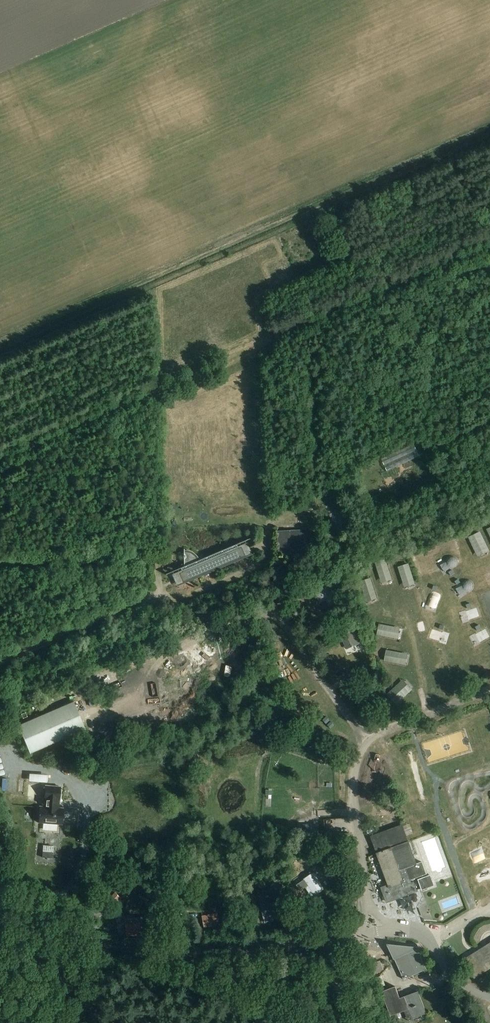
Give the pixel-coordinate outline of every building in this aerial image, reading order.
[(278,529),(277,529),(279,562),(280,562),(280,561),(279,561),(279,556),(307,554),(305,530),(278,531),(278,530),(278,529)] [(236,545),(251,539),(251,538),(199,560),(197,557),(195,555),(193,553),(190,552),(187,551),(184,551),(184,550),(183,550),(183,556),(182,556),(182,558),(184,558),(184,567),(165,575),(166,575),(181,569),(186,581),(241,557),(236,545)] [(356,540),(344,545),(349,556),(361,550),(356,540)] [(377,560),(384,581),(394,578),(387,557),(377,560)] [(411,561),(400,565),(407,586),(417,583),(411,561)] [(373,576),(362,579),(368,600),(379,597),(373,576)] [(324,585),(326,590),(318,593),(323,604),(329,602),(332,608),(343,603),(338,592),(332,595),(330,590),(336,587),(333,581),(324,585)] [(352,632),(341,637),(346,650),(358,645),(352,632)] [(378,643),(377,655),(400,656),(400,644),(378,643)] [(396,706),(411,689),(403,682),(388,698),(396,706)] [(18,726),(30,754),(85,730),(73,702),(18,726)] [(481,714),(475,716),(481,734),(487,732),(481,714)] [(462,726),(456,728),(460,742),(467,740),(462,726)] [(50,781),(51,773),(32,771),(31,779),(50,781)] [(92,773),(89,780),(97,783),(99,776),(92,773)] [(409,791),(426,787),(425,781),(408,784),(409,791)] [(59,808),(60,787),(45,786),(44,807),(39,807),(38,823),(62,825),(63,809),(59,808)] [(471,809),(461,814),(465,822),(475,818),(471,809)] [(319,824),(299,825),(300,837),(320,836),(319,824)] [(422,861),(417,863),(402,824),(370,836),(388,886),(382,888),(387,902),(417,891),(413,881),(411,882),(411,880),(422,875),(426,874),(422,861)] [(314,866),(300,875),(303,879),(316,870),(314,866)] [(315,872),(296,885),(300,892),(308,886),(315,896),(318,894),(326,888),(315,872)] [(430,875),(418,880),(422,891),(434,886),(430,875)] [(106,902),(112,908),(121,898),(115,892),(106,902)] [(122,897),(127,902),(132,897),(127,892),(122,897)] [(271,897),(264,898),(263,895),(259,896),(265,923),(280,919),(275,900),(272,901),(271,897)] [(207,928),(221,925),(219,914),(205,916),(207,928)] [(125,918),(125,929),(121,929),(121,935),(143,934),(143,928),(145,928),(145,917),(125,918)] [(489,968),(489,943),(463,960),(474,978),(489,968)] [(387,944),(394,960),(395,960),(404,980),(426,969),(417,949),(421,948),(387,944)] [(384,970),(380,961),(371,965),(375,974),(384,970)] [(395,987),(382,992),(391,1016),(404,1011),(408,1021),(427,1013),(418,992),(400,999),(395,987)]
